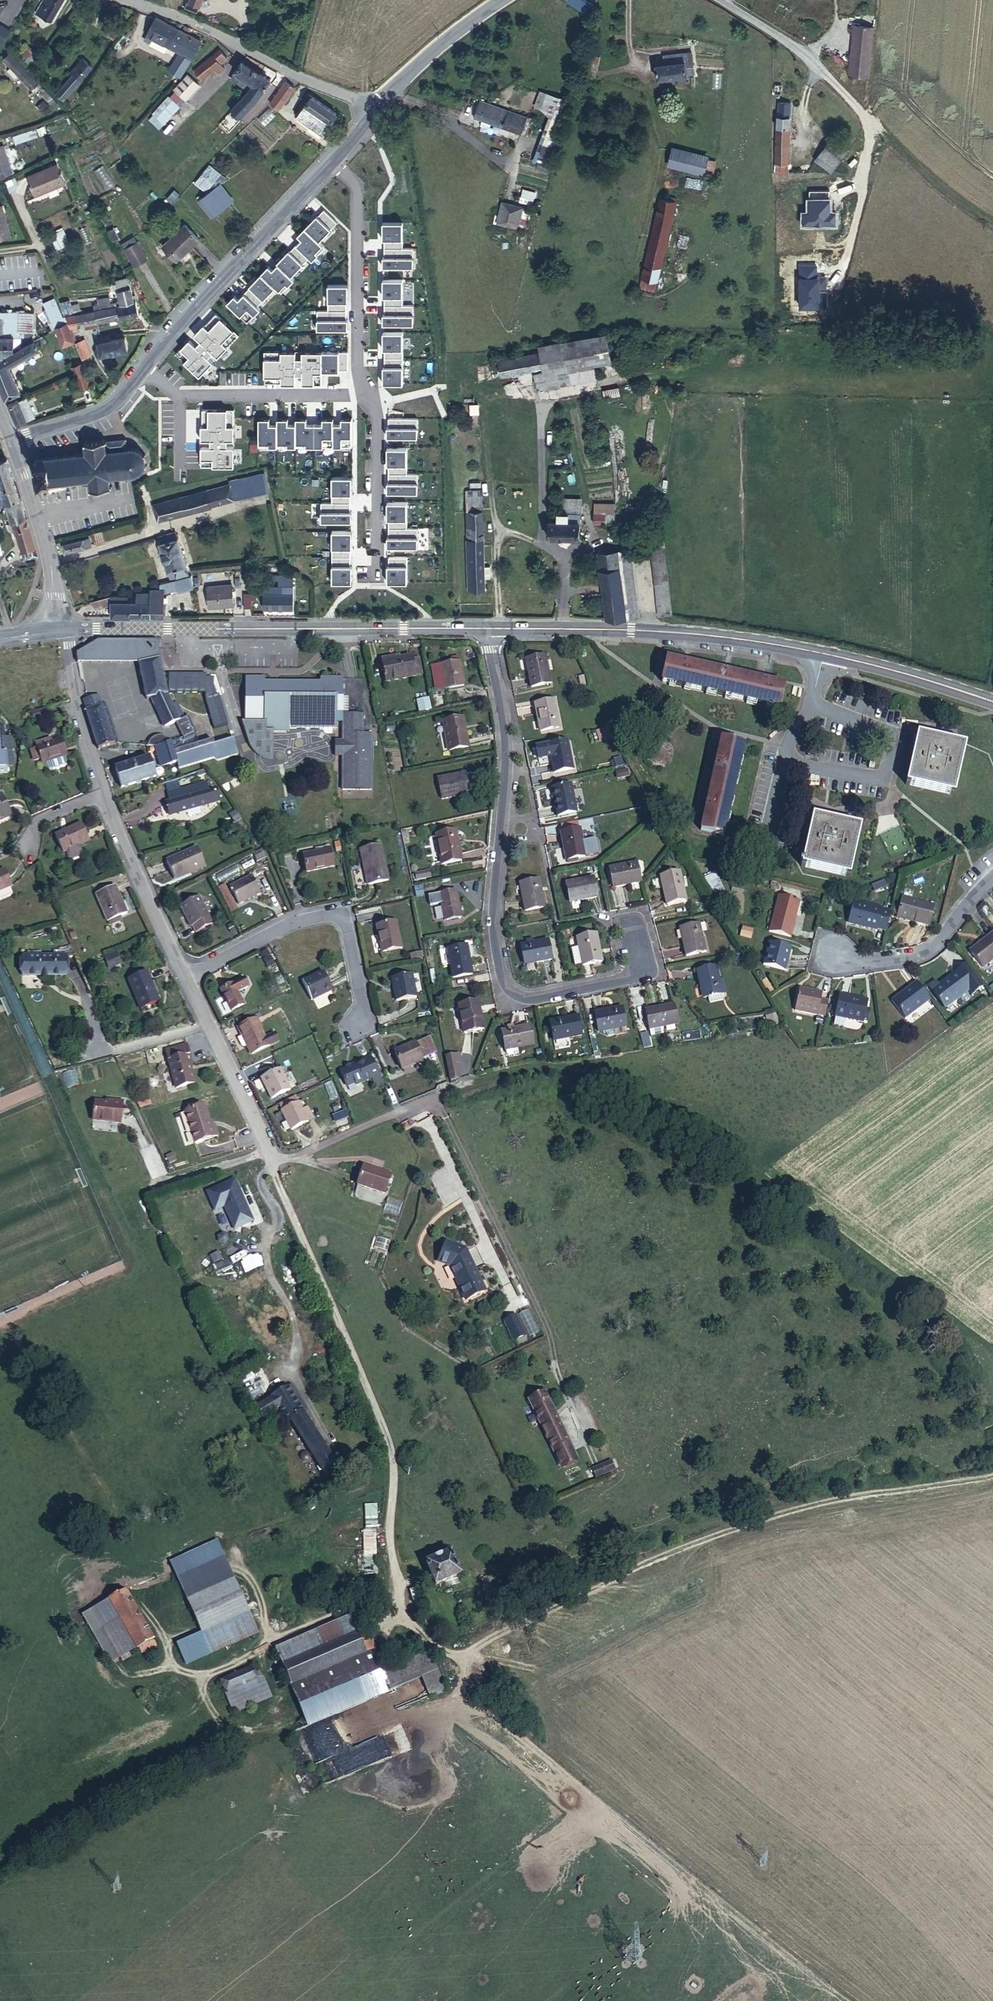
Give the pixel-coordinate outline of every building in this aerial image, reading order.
[(36,13),(51,22),(64,0),(43,0),(36,13)] [(184,8),(197,13),(202,0),(190,0),(189,2),(187,2),(184,8)] [(582,0),(569,0),(568,0),(585,11),(589,5),(582,0)] [(192,58),(202,41),(156,18),(144,39),(150,42),(153,37),(192,58)] [(114,40),(118,34),(108,26),(103,33),(114,40)] [(871,79),(874,27),(852,26),(849,77),(871,79)] [(13,47),(18,41),(10,34),(4,42),(13,48),(13,47)] [(13,47),(19,51),(24,44),(19,41),(18,41),(13,47)] [(32,65),(40,56),(29,46),(23,53),(26,56),(24,57),(32,65)] [(227,59),(219,50),(214,54),(221,63),(227,59)] [(665,64),(657,65),(659,79),(687,76),(687,74),(695,73),(692,52),(664,56),(665,64)] [(59,105),(11,53),(4,59),(11,67),(7,71),(15,79),(18,75),(35,93),(39,88),(43,92),(43,95),(56,108),(59,105)] [(180,77),(191,60),(180,54),(169,71),(180,77)] [(221,63),(214,54),(195,70),(202,79),(215,69),(219,73),(225,68),(221,63)] [(64,100),(93,67),(83,58),(71,73),(72,74),(56,94),(64,100)] [(248,91),(261,73),(243,60),(235,72),(240,76),(236,82),(248,91)] [(236,82),(240,76),(235,72),(230,78),(236,82)] [(271,80),(261,73),(248,91),(248,92),(257,99),(259,96),(262,93),(271,80)] [(200,85),(189,75),(175,90),(176,91),(182,97),(186,100),(200,85)] [(274,86),(280,91),(286,81),(288,80),(282,76),(274,86)] [(296,88),(286,81),(280,91),(273,100),(271,103),(279,110),(296,88)] [(280,91),(274,86),(273,85),(266,94),(268,96),(273,100),(280,91)] [(182,97),(176,91),(160,108),(166,114),(182,97)] [(273,100),(268,96),(267,97),(262,93),(259,96),(264,100),(262,102),(268,106),(271,103),(273,100)] [(542,147),(555,152),(559,142),(555,141),(569,103),(541,93),(536,106),(550,112),(551,108),(556,110),(542,147)] [(341,116),(309,94),(305,100),(308,102),(299,115),(324,133),(334,119),(337,122),(341,116)] [(48,106),(44,101),(38,107),(43,111),(48,106)] [(521,134),(527,117),(481,101),(475,118),(521,134)] [(789,162),(791,103),(778,102),(776,161),(789,162)] [(254,119),(263,109),(260,106),(258,103),(247,112),(254,119)] [(65,113),(60,106),(56,108),(60,115),(65,113)] [(532,119),(527,117),(521,134),(526,136),(532,119)] [(380,124),(384,127),(389,122),(385,118),(380,124)] [(843,124),(839,130),(856,141),(860,135),(843,124)] [(38,137),(35,129),(14,136),(16,144),(38,137)] [(849,150),(833,137),(820,155),(836,167),(849,150)] [(6,175),(13,172),(4,145),(0,146),(0,178),(6,176),(6,175)] [(537,162),(550,167),(555,152),(542,147),(537,162)] [(672,150),(669,162),(687,167),(690,155),(672,150)] [(690,155),(687,167),(712,174),(715,162),(690,155)] [(836,167),(820,155),(815,160),(832,173),(836,167)] [(197,171),(202,163),(194,157),(189,165),(197,171)] [(788,173),(789,162),(776,161),(775,161),(775,172),(788,173)] [(66,183),(58,164),(28,176),(36,196),(66,183)] [(206,174),(213,180),(218,173),(209,166),(204,172),(206,174)] [(198,184),(206,174),(204,172),(196,182),(198,184)] [(213,180),(206,174),(198,184),(205,189),(213,180)] [(233,201),(220,184),(200,200),(213,217),(233,201)] [(533,205),(536,192),(523,189),(520,202),(533,205)] [(675,203),(660,199),(641,283),(656,287),(675,203)] [(503,202),(497,223),(518,228),(523,207),(503,202)] [(0,206),(0,236),(10,235),(2,205),(0,206)] [(531,209),(523,207),(518,228),(525,230),(531,209)] [(235,295),(227,303),(248,322),(261,309),(258,306),(276,287),(282,293),(295,279),(292,276),(309,258),(313,260),(326,247),(320,241),(338,222),(324,209),(318,216),(317,215),(298,235),(302,239),(290,251),(289,250),(277,263),(278,264),(273,270),(269,266),(249,286),(250,287),(239,299),(235,295)] [(383,257),(383,267),(414,267),(414,248),(403,248),(403,222),(383,222),(383,240),(385,240),(385,257),(383,257)] [(199,238),(185,224),(162,246),(177,261),(186,253),(185,252),(199,238)] [(61,247),(71,241),(62,228),(53,234),(61,247)] [(148,259),(138,242),(137,242),(134,237),(122,244),(125,249),(135,267),(148,259)] [(131,285),(127,278),(116,281),(121,305),(119,305),(121,318),(131,316),(140,314),(135,295),(133,296),(131,285)] [(383,314),(383,324),(414,324),(414,305),(403,305),(403,279),(383,279),(383,297),(385,297),(385,314),(383,314)] [(318,330),(348,330),(348,320),(347,320),(347,302),(348,302),(348,285),(328,285),(328,311),(318,311),(318,330)] [(118,302),(111,303),(110,297),(98,300),(99,304),(94,305),(96,311),(98,323),(121,318),(119,305),(118,302)] [(62,317),(55,300),(43,303),(55,328),(56,328),(69,323),(66,317),(66,316),(64,317),(62,317)] [(71,306),(70,302),(61,303),(66,316),(66,317),(82,314),(79,304),(71,306)] [(82,314),(66,317),(69,323),(71,328),(85,325),(86,329),(95,328),(94,323),(97,323),(98,323),(96,311),(82,314)] [(34,312),(0,312),(0,337),(15,337),(20,337),(20,336),(19,332),(24,332),(34,332),(34,312)] [(194,335),(201,341),(213,353),(218,357),(240,335),(221,317),(221,318),(216,313),(205,325),(204,324),(194,335)] [(60,340),(66,338),(69,344),(76,342),(71,328),(69,323),(56,328),(60,340)] [(403,332),(383,332),(383,350),(385,350),(385,367),(383,367),(383,384),(403,384),(403,332)] [(98,342),(101,355),(128,350),(125,337),(110,340),(109,336),(98,338),(99,342),(98,342)] [(15,337),(0,337),(0,359),(15,351),(15,337)] [(85,339),(77,343),(83,358),(92,355),(85,339)] [(176,354),(200,377),(213,362),(208,358),(197,346),(189,339),(176,354)] [(34,341),(0,361),(0,372),(9,367),(39,350),(34,341)] [(201,341),(197,346),(208,358),(213,353),(201,341)] [(538,391),(596,380),(594,367),(567,372),(562,342),(539,346),(541,353),(543,369),(534,370),(538,391)] [(296,375),(296,358),(296,351),(265,351),(264,377),(265,377),(265,383),(281,383),(281,384),(296,384),(296,375)] [(340,370),(349,370),(349,351),(303,351),(303,358),(302,375),(302,384),(322,384),(322,371),(340,372),(340,370)] [(543,369),(541,353),(499,360),(502,376),(534,370),(543,369)] [(86,374),(90,372),(85,362),(72,367),(76,377),(86,374)] [(9,367),(0,372),(0,384),(0,385),(14,378),(9,367)] [(86,374),(76,377),(78,383),(80,388),(80,390),(90,386),(86,374)] [(20,394),(14,378),(0,385),(2,389),(1,389),(6,400),(20,394)] [(17,425),(35,418),(27,398),(20,400),(8,405),(17,425)] [(201,440),(211,440),(227,440),(234,440),(234,409),(209,409),(203,409),(203,425),(201,425),(201,440)] [(352,447),(352,418),(342,418),(342,424),(334,424),(334,418),(323,418),(323,424),(307,424),(307,418),(296,418),(296,424),(288,424),(288,418),(278,418),(278,424),(270,424),(270,418),(259,418),(259,447),(352,447)] [(387,427),(387,437),(418,437),(418,418),(389,418),(389,427),(387,427)] [(85,443),(86,453),(36,459),(39,485),(89,480),(90,490),(111,488),(110,477),(138,474),(140,473),(142,471),(144,469),(145,466),(146,463),(146,461),(146,458),(145,455),(143,452),(140,450),(137,449),(133,448),(127,448),(126,439),(106,441),(85,443)] [(201,466),(234,466),(234,447),(228,447),(211,447),(201,447),(201,466)] [(407,447),(387,447),(387,465),(389,465),(389,482),(387,482),(387,492),(418,492),(418,473),(407,473),(407,447)] [(8,458),(0,461),(0,506),(7,504),(21,499),(8,458)] [(264,474),(215,488),(219,503),(257,494),(268,492),(266,483),(291,481),(290,472),(264,474)] [(321,521),(352,521),(352,511),(351,511),(351,494),(352,494),(352,476),(332,476),(332,502),(321,502),(321,521)] [(158,522),(212,507),(211,505),(219,503),(215,488),(153,505),(158,522)] [(482,502),(482,490),(466,491),(466,503),(482,502)] [(38,556),(21,499),(7,504),(16,536),(18,535),(25,560),(38,556)] [(407,502),(387,502),(387,519),(389,519),(389,537),(388,537),(388,547),(418,546),(418,528),(408,528),(407,502)] [(483,511),(482,502),(466,503),(467,511),(483,511)] [(549,520),(549,536),(580,538),(581,504),(559,503),(558,521),(549,520)] [(615,504),(595,504),(594,514),(605,515),(615,515),(615,504)] [(483,539),(483,511),(467,511),(468,540),(483,539)] [(605,515),(594,514),(594,523),(605,523),(605,515)] [(615,527),(615,515),(605,515),(605,523),(605,527),(615,527)] [(332,531),(332,583),(352,583),(352,566),(351,566),(351,548),(352,548),(352,531),(332,531)] [(105,542),(102,532),(94,534),(97,544),(105,542)] [(171,581),(189,576),(186,566),(187,566),(178,538),(176,533),(161,537),(163,542),(160,543),(171,581)] [(73,539),(62,542),(65,553),(91,547),(89,538),(73,542),(73,539)] [(483,539),(468,540),(469,591),(485,590),(485,578),(491,578),(491,566),(484,566),(483,539)] [(651,541),(652,549),(665,547),(664,540),(651,541)] [(665,547),(652,549),(659,616),(672,615),(665,547)] [(619,551),(627,619),(639,618),(632,550),(619,551)] [(618,551),(619,556),(599,558),(606,619),(627,620),(627,619),(619,551),(618,551)] [(389,565),(388,565),(388,583),(408,583),(408,556),(389,556),(389,565)] [(293,574),(275,575),(275,580),(277,580),(277,586),(283,587),(294,587),(293,574)] [(138,596),(132,596),(132,617),(165,617),(164,590),(177,587),(178,592),(187,590),(186,585),(191,584),(189,576),(171,581),(160,584),(160,587),(157,587),(156,589),(151,589),(151,592),(138,592),(138,596)] [(235,606),(234,597),(233,591),(233,585),(207,587),(209,608),(235,606)] [(294,587),(283,587),(283,593),(264,593),(263,609),(294,609),(294,587)] [(110,596),(93,601),(96,609),(112,605),(112,617),(132,617),(132,596),(110,596)] [(160,659),(159,655),(159,641),(97,641),(76,654),(78,664),(139,664),(160,659)] [(586,655),(582,648),(578,650),(581,658),(586,655)] [(550,683),(545,656),(526,661),(531,687),(550,683)] [(412,661),(411,657),(382,661),(386,682),(415,677),(414,673),(412,661)] [(180,720),(168,696),(160,659),(139,664),(146,700),(151,699),(164,728),(175,723),(182,738),(184,742),(195,736),(197,735),(188,717),(180,720)] [(412,661),(414,673),(421,672),(418,659),(412,661)] [(684,664),(668,660),(664,676),(659,675),(657,680),(663,681),(663,682),(778,709),(783,686),(760,681),(725,673),(684,664)] [(464,686),(460,662),(440,665),(444,689),(464,686)] [(211,694),(211,675),(170,675),(169,694),(211,694)] [(342,714),(343,697),(343,678),(320,678),(320,683),(279,683),(279,686),(265,686),(265,678),(245,678),(245,722),(264,722),(264,731),(273,731),(290,731),(290,728),(337,728),(337,722),(343,722),(343,741),(343,756),(342,789),(372,789),(372,734),(367,734),(367,740),(363,740),(363,714),(349,714),(342,714)] [(231,732),(220,694),(203,699),(214,737),(231,732)] [(118,743),(106,705),(101,706),(99,697),(84,701),(87,711),(86,711),(98,749),(118,743)] [(416,701),(419,714),(431,711),(429,699),(416,701)] [(559,728),(554,700),(535,704),(540,732),(559,728)] [(34,721),(49,716),(46,709),(32,713),(34,721)] [(468,748),(462,718),(443,722),(448,751),(468,748)] [(273,762),(273,731),(264,731),(264,722),(241,722),(249,745),(250,747),(251,748),(253,752),(254,753),(255,754),(257,756),(259,757),(260,758),(262,759),(264,759),(265,760),(266,760),(268,761),(271,762),(273,762)] [(4,738),(3,726),(0,726),(0,767),(13,766),(12,752),(5,753),(4,738)] [(599,742),(611,739),(608,729),(596,732),(599,742)] [(954,795),(965,746),(941,740),(917,735),(906,785),(954,795)] [(178,769),(213,759),(218,761),(238,755),(233,739),(214,745),(213,740),(199,744),(174,752),(171,743),(171,741),(170,741),(168,739),(166,738),(165,737),(164,737),(163,736),(161,736),(160,736),(159,736),(155,737),(153,738),(152,739),(150,741),(149,742),(149,743),(148,744),(148,745),(147,746),(154,748),(160,768),(177,764),(178,769)] [(174,752),(199,744),(195,736),(184,742),(182,738),(171,743),(174,752)] [(67,756),(62,739),(51,743),(37,747),(38,749),(31,751),(35,761),(41,759),(43,764),(67,756)] [(723,835),(743,746),(721,741),(701,830),(723,835)] [(572,769),(567,742),(548,746),(554,773),(572,769)] [(155,777),(150,759),(116,769),(122,788),(155,777)] [(469,794),(465,774),(438,779),(442,800),(469,794)] [(198,786),(201,793),(211,790),(208,782),(198,786)] [(576,812),(571,785),(552,789),(557,816),(576,812)] [(217,802),(214,790),(211,790),(201,793),(198,786),(167,795),(169,802),(172,815),(217,802)] [(2,795),(0,796),(0,821),(11,816),(2,795)] [(849,877),(860,828),(812,817),(801,866),(849,877)] [(82,852),(79,846),(88,842),(81,824),(55,835),(63,853),(65,852),(69,859),(72,860),(81,855),(82,852)] [(585,857),(580,829),(561,834),(566,861),(585,857)] [(461,861),(455,831),(436,835),(442,865),(461,861)] [(389,881),(381,846),(360,850),(367,886),(389,881)] [(205,866),(197,848),(167,862),(173,878),(184,873),(186,875),(205,866)] [(334,866),(330,849),(303,855),(307,872),(334,866)] [(640,882),(637,863),(609,868),(613,887),(640,882)] [(5,871),(0,873),(0,892),(11,887),(5,871)] [(416,882),(431,878),(429,871),(414,875),(416,882)] [(686,900),(679,873),(661,877),(666,905),(686,900)] [(723,889),(715,874),(707,878),(715,894),(723,889)] [(238,904),(260,893),(252,877),(230,887),(238,904)] [(597,897),(594,878),(566,883),(570,902),(597,897)] [(544,907),(539,880),(520,884),(525,911),(544,907)] [(127,914),(115,887),(96,895),(108,922),(120,917),(127,914)] [(461,917),(455,890),(439,894),(444,921),(461,917)] [(791,937),(800,902),(778,896),(769,932),(791,937)] [(214,924),(210,917),(209,917),(199,897),(180,906),(191,928),(193,927),(196,933),(214,924)] [(929,926),(934,906),(902,898),(899,908),(897,915),(897,918),(929,926)] [(877,929),(886,931),(890,912),(882,911),(883,909),(854,901),(849,922),(877,930),(877,929)] [(120,917),(108,922),(110,926),(121,921),(120,917)] [(400,948),(395,923),(377,927),(382,953),(400,948)] [(705,952),(699,925),(680,929),(686,956),(705,952)] [(749,938),(752,930),(743,928),(741,936),(749,938)] [(992,960),(992,933),(981,942),(978,944),(980,946),(971,954),(982,969),(992,960)] [(601,962),(596,934),(577,938),(579,948),(571,950),(575,967),(582,965),(583,966),(601,962)] [(552,960),(548,941),(534,943),(533,940),(527,941),(528,944),(521,946),(524,965),(552,960)] [(785,971),(791,948),(769,943),(763,966),(785,971)] [(978,944),(969,951),(971,954),(980,946),(978,944)] [(472,974),(467,946),(448,949),(453,978),(472,974)] [(117,954),(105,959),(110,968),(121,963),(117,954)] [(66,975),(65,957),(24,957),(23,976),(43,976),(43,979),(46,979),(46,976),(66,975)] [(967,964),(949,977),(950,978),(939,986),(935,981),(929,986),(945,1008),(969,990),(972,994),(984,986),(967,964)] [(723,1000),(716,967),(697,971),(703,999),(708,998),(709,1004),(723,1000)] [(332,990),(323,972),(302,982),(311,1001),(332,990)] [(159,1001),(147,973),(128,981),(140,1010),(159,1001)] [(416,997),(412,974),(391,978),(396,1002),(416,997)] [(237,993),(248,987),(244,978),(220,991),(231,1012),(243,1005),(237,993)] [(930,1000),(916,982),(892,1001),(906,1019),(930,1000)] [(795,1011),(825,1017),(828,1002),(821,1000),(822,993),(799,988),(795,1011)] [(865,1010),(867,1001),(840,996),(839,999),(836,1015),(835,1018),(862,1023),(863,1021),(865,1010)] [(836,1015),(839,999),(834,998),(831,1014),(836,1015)] [(483,1029),(478,1001),(458,1005),(464,1033),(483,1029)] [(677,1024),(673,1005),(646,1010),(650,1030),(677,1024)] [(625,1027),(622,1008),(595,1013),(599,1032),(625,1027)] [(778,1025),(776,1015),(769,1016),(769,1017),(771,1025),(771,1026),(778,1025)] [(582,1035),(578,1017),(550,1022),(554,1041),(582,1035)] [(279,1041),(275,1033),(265,1038),(256,1019),(239,1027),(243,1036),(238,1038),(242,1047),(244,1048),(248,1046),(252,1055),(279,1041)] [(533,1045),(530,1026),(514,1029),(508,1030),(502,1032),(505,1050),(533,1045)] [(429,1041),(416,1046),(422,1060),(435,1055),(429,1041)] [(422,1060),(416,1046),(415,1043),(395,1052),(402,1069),(404,1068),(422,1060)] [(192,1064),(187,1045),(166,1050),(176,1089),(195,1084),(190,1064),(192,1064)] [(455,1055),(446,1057),(451,1080),(459,1079),(455,1055)] [(371,1078),(379,1075),(370,1056),(353,1063),(354,1065),(347,1069),(340,1072),(346,1086),(354,1083),(356,1085),(371,1078)] [(424,1067),(422,1060),(404,1068),(407,1075),(424,1067)] [(290,1090),(280,1068),(261,1078),(271,1100),(290,1090)] [(67,1088),(79,1086),(76,1072),(64,1074),(67,1088)] [(382,1082),(379,1075),(371,1078),(375,1085),(382,1082)] [(120,1123),(123,1102),(110,1100),(110,1103),(106,1103),(96,1102),(93,1120),(120,1123)] [(313,1120),(308,1109),(303,1111),(299,1103),(281,1112),(290,1131),(313,1120)] [(209,1121),(204,1105),(184,1112),(194,1143),(217,1135),(214,1124),(213,1125),(211,1125),(209,1121)] [(384,1193),(391,1176),(363,1167),(357,1185),(384,1193)] [(238,1180),(206,1191),(222,1236),(253,1225),(238,1180)] [(485,1291),(465,1250),(447,1243),(438,1262),(449,1267),(465,1300),(485,1291)] [(524,1335),(515,1316),(505,1321),(514,1341),(524,1335)] [(249,1402),(274,1391),(265,1370),(240,1381),(249,1402)] [(336,1464),(287,1387),(271,1397),(286,1423),(291,1420),(324,1472),(336,1464)] [(577,1460),(544,1392),(529,1400),(562,1467),(577,1460)] [(596,1477),(614,1470),(610,1460),(592,1468),(596,1477)] [(377,1558),(377,1506),(364,1506),(364,1558),(377,1558)] [(257,1631),(218,1544),(172,1565),(204,1637),(211,1651),(257,1631)] [(461,1575),(451,1551),(425,1563),(435,1586),(461,1575)] [(153,1639),(127,1592),(110,1602),(137,1648),(138,1647),(141,1652),(155,1644),(153,1639)] [(137,1648),(110,1602),(84,1616),(110,1663),(137,1648)] [(283,1665),(357,1633),(350,1618),(276,1650),(283,1665)] [(306,1720),(432,1657),(430,1651),(391,1668),(392,1671),(383,1675),(373,1650),(376,1649),(372,1641),(377,1639),(374,1631),(369,1633),(367,1628),(357,1633),(283,1665),(292,1685),(291,1685),(306,1720)] [(186,1662),(211,1651),(204,1637),(179,1647),(186,1662)] [(444,1689),(432,1657),(306,1720),(310,1729),(374,1697),(420,1677),(428,1697),(444,1689)] [(225,1692),(262,1677),(258,1665),(221,1680),(225,1692)]
